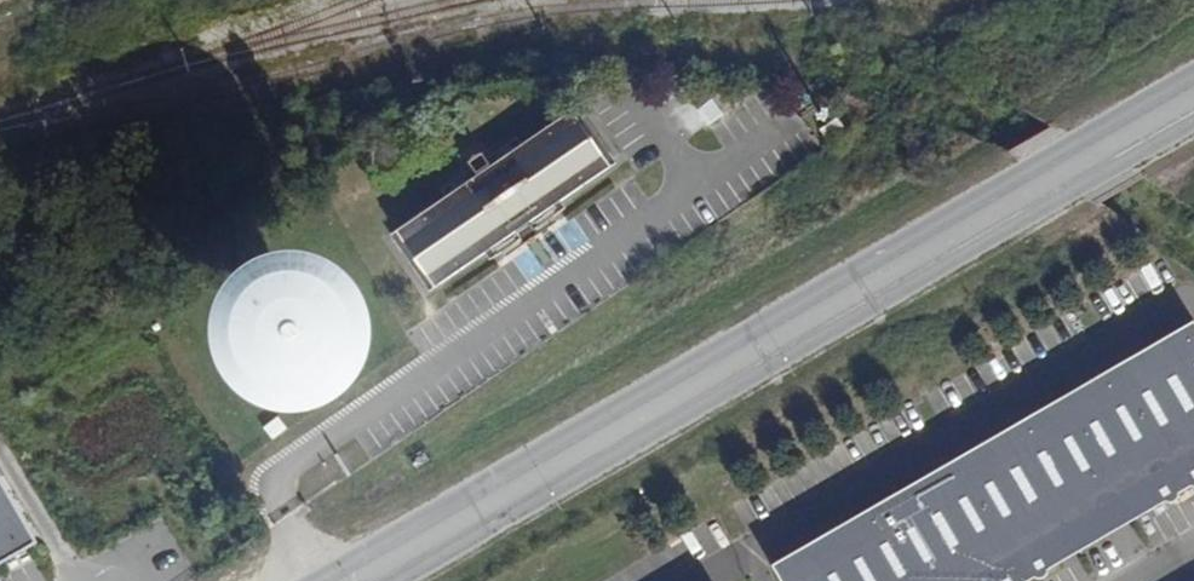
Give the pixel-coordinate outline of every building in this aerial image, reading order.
[(576,116),(608,162),(613,159),(581,112),(576,116)] [(576,116),(400,236),(432,283),(608,162),(576,116)] [(851,134),(843,123),(826,135),(834,146),(851,134)] [(432,283),(400,236),(394,239),(427,287),(432,283)] [(313,303),(300,299),(284,299),(272,304),(261,316),(256,329),(256,344),(262,358),(273,368),(287,374),(302,374),(316,368),(325,358),(332,343),(332,329),(325,314),(313,303)] [(1181,494),(1179,490),(1177,486),(1187,480),(1190,484),(1192,487),(1193,487),(1193,321),(772,566),(781,580),(998,580),(1000,580),(1021,580),(1019,578),(1030,571),(1032,575),(1034,578),(1037,579),(1041,579),(1044,579),(1047,576),(1048,573),(1049,569),(1047,566),(1042,556),(1157,489),(1165,502),(1168,504),(1174,503),(1178,501),(1180,498),(1181,494)] [(41,548),(0,473),(0,570),(41,548)] [(1177,486),(1179,490),(1190,484),(1187,480),(1177,486)] [(1049,569),(1165,502),(1157,489),(1042,556),(1047,566),(1049,569)] [(1034,578),(1032,575),(1030,571),(1019,578),(1021,580),(1029,580),(1034,578)]
